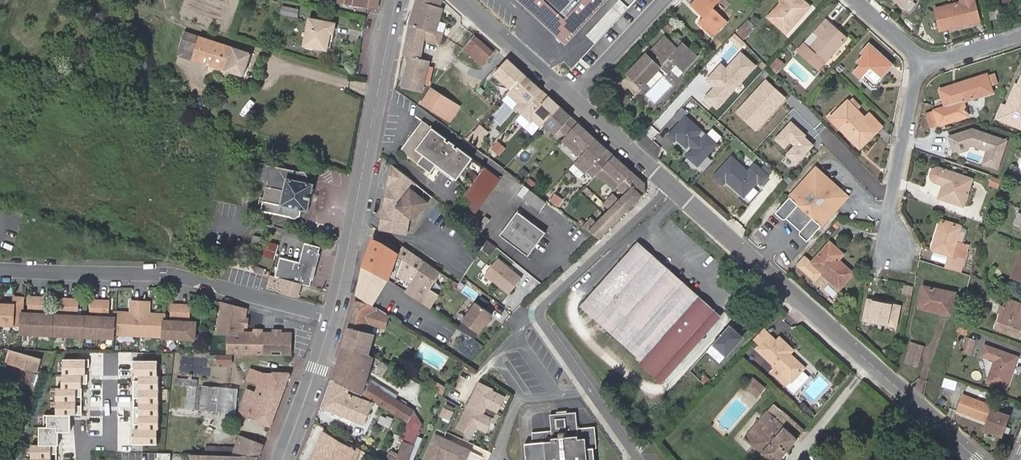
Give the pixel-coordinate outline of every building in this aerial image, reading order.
[(346,4),(378,9),(379,0),(347,0),(346,4)] [(442,0),(416,0),(409,25),(408,25),(402,55),(409,56),(402,87),(422,91),(424,84),(429,85),(434,68),(428,67),(429,61),(420,59),(424,39),(440,44),(443,33),(436,31),(443,8),(440,7),(442,0)] [(564,36),(597,0),(525,0),(564,36)] [(690,4),(703,17),(697,22),(712,37),(727,21),(713,7),(719,0),(694,0),(690,4)] [(780,2),(783,4),(777,10),(775,8),(767,16),(785,32),(809,6),(803,0),(782,0),(780,2)] [(935,8),(940,30),(969,24),(968,20),(978,17),(974,0),(961,0),(961,2),(935,8)] [(780,2),(775,8),(777,10),(783,4),(780,2)] [(299,9),(283,6),(281,14),(297,17),(299,9)] [(997,8),(988,10),(990,19),(1000,17),(997,8)] [(335,23),(310,18),(304,46),(326,50),(330,33),(333,34),(335,23)] [(825,19),(797,50),(817,69),(845,37),(825,19)] [(742,26),(738,30),(745,37),(749,32),(742,26)] [(195,51),(192,59),(243,76),(251,53),(185,32),(181,46),(195,51)] [(475,35),(463,48),(482,65),(494,52),(475,35)] [(678,47),(664,35),(646,54),(630,72),(629,73),(642,86),(660,67),(659,66),(668,57),(673,62),(683,71),(697,55),(683,41),(678,47)] [(869,42),(861,52),(863,54),(857,61),(860,64),(853,71),(860,77),(870,65),(881,75),(892,63),(869,42)] [(195,51),(181,46),(178,54),(192,59),(195,51)] [(721,62),(706,81),(714,88),(705,99),(718,111),(757,66),(740,52),(727,67),(721,62)] [(673,62),(668,57),(659,66),(660,67),(665,72),(673,62)] [(543,90),(507,58),(492,74),(510,90),(507,93),(519,103),(515,108),(521,113),(543,90)] [(776,58),(768,67),(775,73),(783,65),(776,58)] [(988,75),(941,90),(947,107),(925,114),(929,128),(968,116),(963,102),(993,92),(988,75)] [(787,99),(766,79),(737,111),(758,131),(787,99)] [(1010,108),(1004,121),(1020,128),(1020,81),(1010,108)] [(459,106),(431,88),(422,103),(450,121),(459,106)] [(561,106),(543,90),(521,113),(531,121),(533,119),(540,126),(541,127),(544,124),(561,106)] [(847,99),(829,117),(859,148),(881,127),(869,114),(865,117),(858,110),(860,108),(851,99),(849,101),(847,99)] [(997,118),(1004,121),(1010,108),(1003,105),(997,118)] [(578,123),(561,106),(544,124),(555,134),(560,129),(567,135),(578,123)] [(719,145),(686,115),(666,137),(700,167),(719,145)] [(531,121),(527,126),(534,133),(540,126),(533,119),(531,121)] [(817,144),(791,121),(772,143),(797,166),(817,144)] [(447,139),(423,122),(402,151),(430,172),(436,165),(457,180),(473,159),(459,148),(457,150),(454,148),(455,146),(450,141),(448,143),(445,141),(447,139)] [(596,139),(578,123),(567,135),(562,140),(580,157),(596,139)] [(480,126),(473,133),(481,140),(487,133),(480,126)] [(972,126),(946,133),(951,150),(966,155),(970,144),(986,149),(981,161),(996,167),(1007,138),(972,126)] [(481,140),(473,133),(468,139),(476,146),(481,140)] [(614,155),(596,139),(580,157),(574,163),(586,174),(588,172),(594,178),(597,174),(614,155)] [(492,149),(499,156),(505,150),(497,143),(492,149)] [(632,171),(614,155),(597,174),(615,190),(618,187),(632,171)] [(748,171),(732,156),(716,174),(744,199),(758,183),(762,187),(771,177),(756,163),(748,171)] [(250,179),(259,180),(266,182),(260,212),(294,219),(301,214),(302,209),(308,210),(313,184),(307,183),(308,177),(304,171),(253,161),(250,179)] [(390,199),(384,221),(398,229),(409,231),(411,216),(416,220),(429,203),(425,199),(426,191),(394,165),(392,174),(400,187),(390,199)] [(783,218),(786,217),(792,211),(804,222),(798,228),(797,231),(806,239),(847,195),(816,167),(776,211),(783,218)] [(501,179),(485,168),(458,203),(474,216),(501,179)] [(935,181),(944,184),(940,198),(963,205),(972,179),(941,168),(938,168),(935,170),(933,173),(933,177),(935,181)] [(632,171),(618,187),(625,195),(619,200),(612,193),(604,202),(610,209),(595,223),(590,218),(582,226),(598,238),(614,224),(646,193),(646,184),(632,171)] [(1000,178),(987,173),(984,182),(997,186),(1000,178)] [(400,187),(392,174),(383,220),(384,221),(390,199),(400,187)] [(546,202),(530,190),(524,198),(540,210),(546,202)] [(549,202),(556,208),(561,201),(554,196),(549,202)] [(792,211),(786,217),(798,228),(804,222),(792,211)] [(546,233),(518,212),(500,235),(528,257),(546,233)] [(950,255),(946,267),(961,271),(969,246),(956,242),(961,226),(942,220),(933,249),(950,255)] [(261,238),(254,236),(253,243),(260,245),(261,238)] [(399,254),(374,238),(363,266),(388,281),(399,254)] [(279,244),(269,241),(265,256),(274,259),(279,244)] [(852,272),(838,259),(833,254),(837,248),(829,241),(811,262),(838,288),(852,272)] [(662,337),(699,296),(637,242),(602,281),(617,295),(602,312),(648,353),(642,360),(656,373),(677,350),(662,337)] [(302,284),(311,286),(321,248),(306,243),(301,262),(297,261),(281,257),(276,276),(302,284)] [(494,249),(487,243),(483,248),(490,254),(494,249)] [(441,272),(404,246),(399,254),(406,258),(400,275),(412,283),(406,292),(422,302),(431,307),(439,293),(431,288),(441,272)] [(833,254),(838,259),(843,253),(837,248),(833,254)] [(934,251),(933,258),(947,262),(949,255),(934,251)] [(1013,276),(1020,280),(1020,253),(1013,276)] [(521,278),(497,258),(485,274),(509,293),(521,278)] [(251,260),(248,262),(254,272),(269,276),(270,271),(256,267),(251,260)] [(388,281),(363,266),(356,294),(374,306),(388,281)] [(298,297),(302,284),(276,276),(272,274),(271,274),(267,288),(271,289),(298,297)] [(617,295),(602,281),(587,298),(602,312),(617,295)] [(913,285),(906,283),(904,291),(912,293),(913,285)] [(951,314),(952,309),(955,294),(956,293),(924,286),(920,307),(951,314)] [(489,299),(480,294),(477,299),(485,304),(489,299)] [(960,295),(955,294),(952,309),(957,310),(960,295)] [(677,350),(656,373),(664,380),(721,316),(699,296),(662,337),(677,350)] [(22,326),(22,314),(23,299),(15,298),(14,305),(0,305),(0,325),(22,326)] [(22,314),(22,326),(22,334),(37,335),(39,299),(30,298),(30,314),(22,314)] [(602,312),(587,298),(580,306),(642,360),(648,353),(602,312)] [(39,299),(37,335),(53,336),(53,315),(46,315),(47,299),(39,299)] [(1020,332),(1020,326),(1020,325),(1020,304),(1008,299),(996,328),(1019,336),(1020,332)] [(53,315),(53,336),(68,336),(70,301),(61,300),(60,316),(53,315)] [(493,310),(476,300),(463,319),(481,330),(493,310)] [(900,306),(869,300),(865,319),(896,326),(900,306)] [(70,301),(68,336),(84,337),(85,317),(78,317),(78,301),(70,301)] [(349,324),(343,344),(364,352),(369,354),(375,334),(370,333),(371,325),(385,329),(388,316),(386,315),(386,313),(383,310),(372,307),(369,306),(369,307),(366,306),(367,304),(355,301),(349,324)] [(85,317),(84,337),(100,338),(101,302),(92,302),(92,317),(85,317)] [(101,302),(100,338),(115,338),(115,335),(116,319),(109,318),(109,303),(101,302)] [(116,319),(115,335),(140,336),(141,303),(132,303),(132,314),(132,319),(126,319),(126,314),(116,314),(116,319)] [(141,303),(140,336),(164,337),(165,321),(165,316),(155,316),(155,320),(149,320),(149,315),(150,304),(141,303)] [(228,354),(231,354),(234,354),(290,356),(290,334),(281,334),(274,334),(261,334),(254,334),(243,334),(244,326),(245,319),(246,310),(222,304),(216,334),(227,334),(228,354)] [(165,321),(164,337),(164,339),(180,340),(181,307),(173,306),(173,322),(165,321)] [(181,307),(180,340),(196,340),(196,323),(190,323),(190,307),(181,307)] [(742,338),(729,326),(713,344),(726,356),(742,338)] [(785,374),(793,381),(805,368),(793,357),(791,358),(788,355),(793,350),(780,338),(777,341),(771,336),(759,349),(785,374)] [(974,340),(966,337),(961,349),(970,352),(974,340)] [(910,343),(905,361),(916,365),(922,346),(910,343)] [(371,370),(375,357),(373,356),(369,354),(364,352),(343,344),(339,357),(336,366),(334,372),(332,378),(349,388),(363,395),(368,378),(371,370)] [(986,346),(983,355),(996,361),(989,381),(1007,388),(1017,357),(986,346)] [(41,360),(10,350),(6,362),(38,372),(41,360)] [(231,366),(231,354),(228,354),(209,354),(209,364),(214,364),(214,366),(231,366)] [(63,359),(63,389),(57,389),(56,414),(44,414),(43,427),(40,427),(40,445),(32,445),(32,459),(57,459),(57,445),(59,445),(59,432),(71,432),(71,415),(81,415),(82,383),(87,383),(87,374),(86,374),(86,359),(63,359)] [(159,361),(135,361),(134,378),(138,378),(138,381),(134,381),(134,398),(138,398),(138,407),(134,407),(134,424),(138,424),(138,427),(134,427),(134,444),(158,445),(159,361)] [(253,370),(261,373),(264,365),(255,363),(253,370)] [(273,374),(261,373),(253,370),(251,369),(247,380),(258,384),(255,392),(247,389),(238,413),(257,419),(256,421),(271,426),(290,375),(288,373),(273,372),(273,374)] [(793,381),(785,374),(781,379),(788,385),(793,381)] [(186,380),(176,379),(176,385),(197,387),(198,381),(192,380),(192,376),(187,375),(186,380)] [(447,387),(428,376),(425,382),(428,384),(427,386),(443,395),(447,387)] [(766,389),(753,377),(745,387),(758,398),(766,389)] [(349,388),(332,378),(323,407),(363,423),(372,403),(347,394),(349,388)] [(480,383),(457,428),(472,436),(476,427),(486,432),(492,419),(482,414),(486,407),(497,412),(504,397),(491,391),(492,389),(480,383)] [(399,459),(402,459),(408,459),(422,425),(415,411),(371,384),(364,395),(408,423),(404,434),(406,436),(401,449),(398,456),(397,458),(399,459)] [(237,390),(224,389),(202,388),(200,412),(222,413),(236,414),(237,390)] [(993,406),(964,395),(958,411),(987,422),(984,430),(1001,436),(1009,417),(992,410),(993,406)] [(795,408),(801,413),(805,408),(799,403),(795,408)] [(454,408),(445,404),(440,416),(448,420),(454,408)] [(775,419),(782,411),(774,404),(767,412),(775,419)] [(767,412),(745,438),(770,459),(780,459),(804,431),(782,411),(775,419),(767,412)] [(587,449),(587,448),(594,448),(596,448),(594,427),(578,428),(576,413),(550,414),(551,431),(532,433),(533,443),(525,444),(527,459),(588,459),(587,449)] [(203,418),(202,429),(214,430),(215,419),(203,418)] [(424,459),(425,459),(443,459),(444,458),(448,459),(465,459),(470,451),(446,440),(449,433),(447,432),(439,428),(424,459)] [(324,432),(310,459),(351,459),(355,450),(342,442),(341,444),(333,440),(334,438),(324,432)] [(233,455),(259,456),(264,444),(240,435),(238,440),(233,455)] [(594,448),(587,448),(587,449),(588,459),(595,459),(594,448)]
